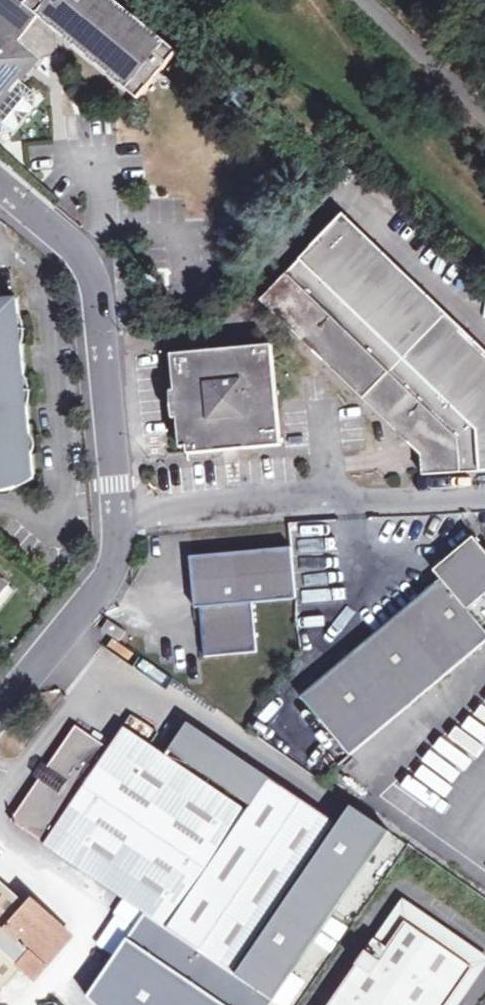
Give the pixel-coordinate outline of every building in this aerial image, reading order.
[(19,80),(38,57),(42,61),(46,57),(58,56),(56,35),(58,33),(138,99),(178,52),(115,0),(29,0),(25,4),(20,0),(0,0),(0,102),(19,80)] [(19,80),(0,102),(0,132),(1,133),(14,130),(35,105),(35,93),(19,80)] [(484,470),(484,351),(344,215),(261,300),(422,455),(423,474),(484,470)] [(6,491),(15,487),(15,479),(33,477),(30,451),(26,451),(24,437),(29,436),(27,405),(21,405),(19,378),(24,377),(21,342),(16,342),(13,315),(19,314),(17,296),(0,298),(0,492),(6,491)] [(172,353),(175,391),(178,417),(180,447),(188,446),(189,455),(281,447),(277,400),(273,345),(172,353)] [(474,538),(434,571),(437,575),(442,581),(303,698),(348,751),(351,755),(484,642),(484,630),(468,609),(484,595),(484,550),(474,538)] [(188,557),(194,608),(197,608),(199,626),(204,626),(205,637),(200,638),(202,658),(256,651),(251,604),(295,599),(291,547),(188,557)] [(101,627),(118,639),(124,631),(107,619),(101,627)] [(108,746),(74,723),(46,764),(37,777),(32,785),(9,818),(145,911),(220,963),(272,999),(388,831),(350,806),(338,824),(187,721),(165,754),(123,725),(108,746)] [(32,773),(37,777),(46,764),(41,761),(32,773)] [(0,883),(0,990),(20,968),(31,979),(67,935),(30,902),(26,905),(0,883)] [(354,964),(368,973),(403,921),(470,966),(444,1004),(457,1004),(484,964),(484,956),(400,898),(354,964)] [(128,935),(230,1004),(269,1004),(272,999),(220,963),(145,911),(128,935)] [(470,966),(403,921),(368,973),(354,964),(326,1004),(444,1004),(470,966)] [(126,939),(87,996),(96,1004),(224,1004),(126,939)]
